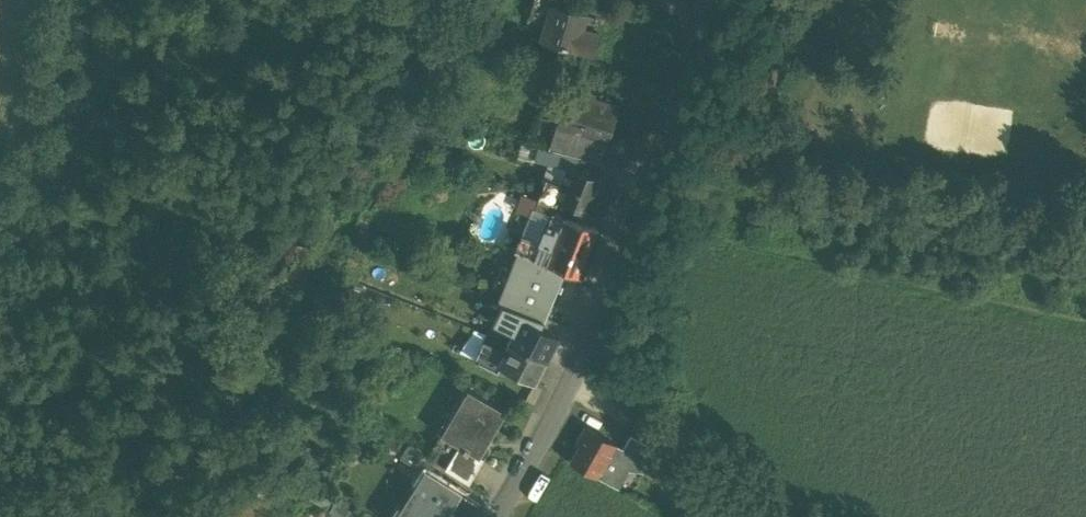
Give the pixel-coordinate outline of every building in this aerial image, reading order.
[(555,0),(550,0),(542,30),(563,36),(563,38),(576,42),(586,8),(555,0)] [(615,102),(571,88),(559,127),(602,141),(615,102)] [(469,120),(458,117),(452,139),(463,142),(469,120)] [(559,127),(552,144),(597,156),(602,141),(559,127)] [(581,153),(539,141),(535,155),(551,159),(569,164),(570,161),(578,164),(581,153)] [(569,164),(551,159),(546,171),(547,172),(540,195),(557,200),(559,195),(593,208),(605,175),(578,164),(570,161),(569,164)] [(557,200),(540,195),(536,206),(553,211),(557,200)] [(536,206),(533,206),(527,220),(547,227),(553,211),(536,206)] [(599,228),(559,212),(552,229),(560,231),(593,244),(599,228)] [(547,227),(527,220),(522,234),(538,240),(554,246),(560,231),(552,229),(547,227)] [(593,244),(560,231),(554,246),(549,260),(566,266),(582,272),(593,244)] [(538,240),(522,234),(517,248),(524,251),(532,254),(538,240)] [(554,246),(538,240),(532,254),(549,260),(554,246)] [(524,251),(504,301),(518,307),(526,310),(545,317),(546,313),(566,266),(549,260),(532,254),(524,251)] [(518,307),(504,301),(498,315),(511,320),(518,307)] [(545,317),(526,310),(523,317),(541,326),(545,317)] [(564,322),(546,313),(545,317),(541,326),(558,334),(564,322)] [(541,326),(523,317),(513,339),(547,357),(558,334),(541,326)] [(513,339),(500,363),(535,381),(547,357),(513,339)] [(496,351),(483,344),(476,358),(489,365),(496,351)] [(468,389),(441,434),(459,444),(480,456),(480,455),(506,412),(468,389)] [(360,413),(352,408),(345,419),(353,423),(360,413)] [(657,449),(664,436),(637,422),(630,434),(657,449)] [(616,442),(585,425),(576,441),(580,443),(570,460),(598,476),(616,443),(616,442)] [(410,446),(388,431),(381,442),(403,457),(410,446)] [(459,444),(441,434),(429,455),(446,466),(459,444)] [(657,449),(630,434),(623,447),(622,448),(636,456),(649,463),(657,449)] [(623,447),(616,443),(598,476),(618,487),(636,456),(622,448),(623,447)] [(480,456),(459,444),(446,466),(470,481),(484,457),(480,455),(480,456)] [(426,470),(396,516),(447,516),(462,493),(426,470)]
